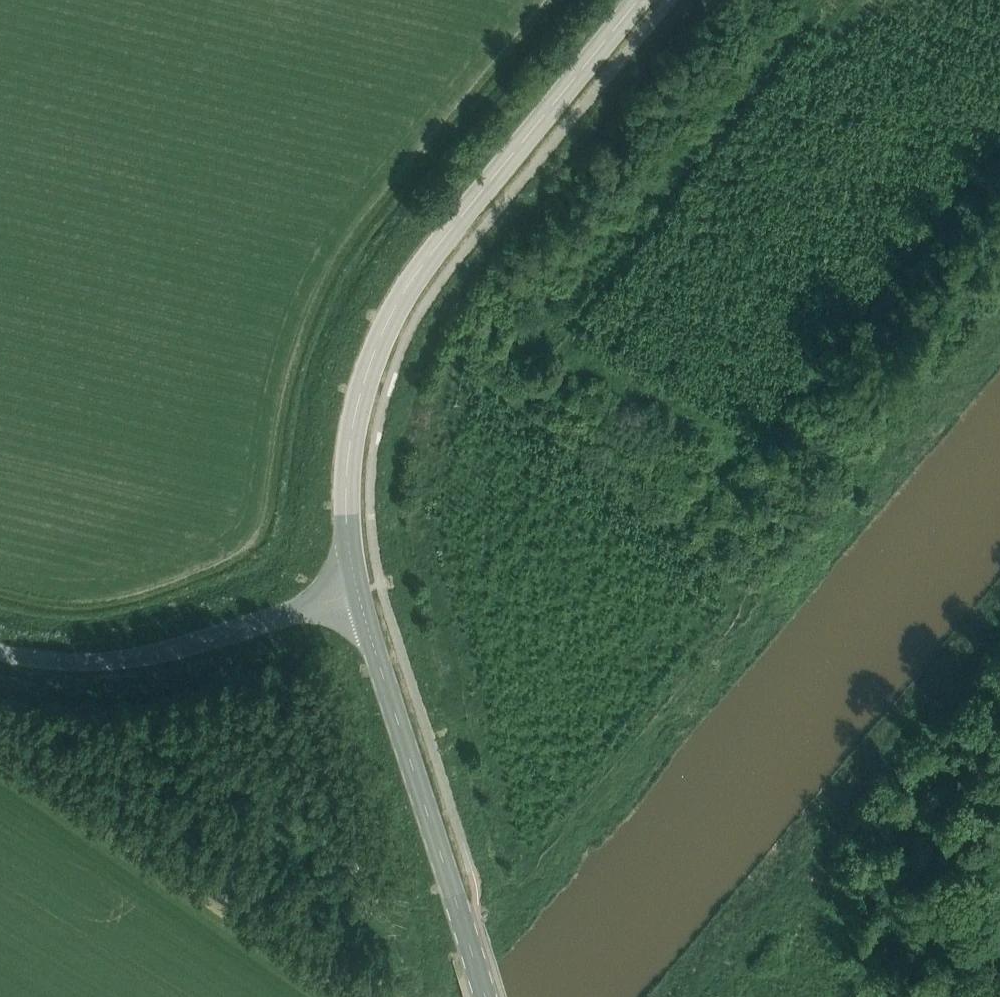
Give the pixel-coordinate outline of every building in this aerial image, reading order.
[(830,67),(841,53),(832,46),(822,61),(830,67)]
